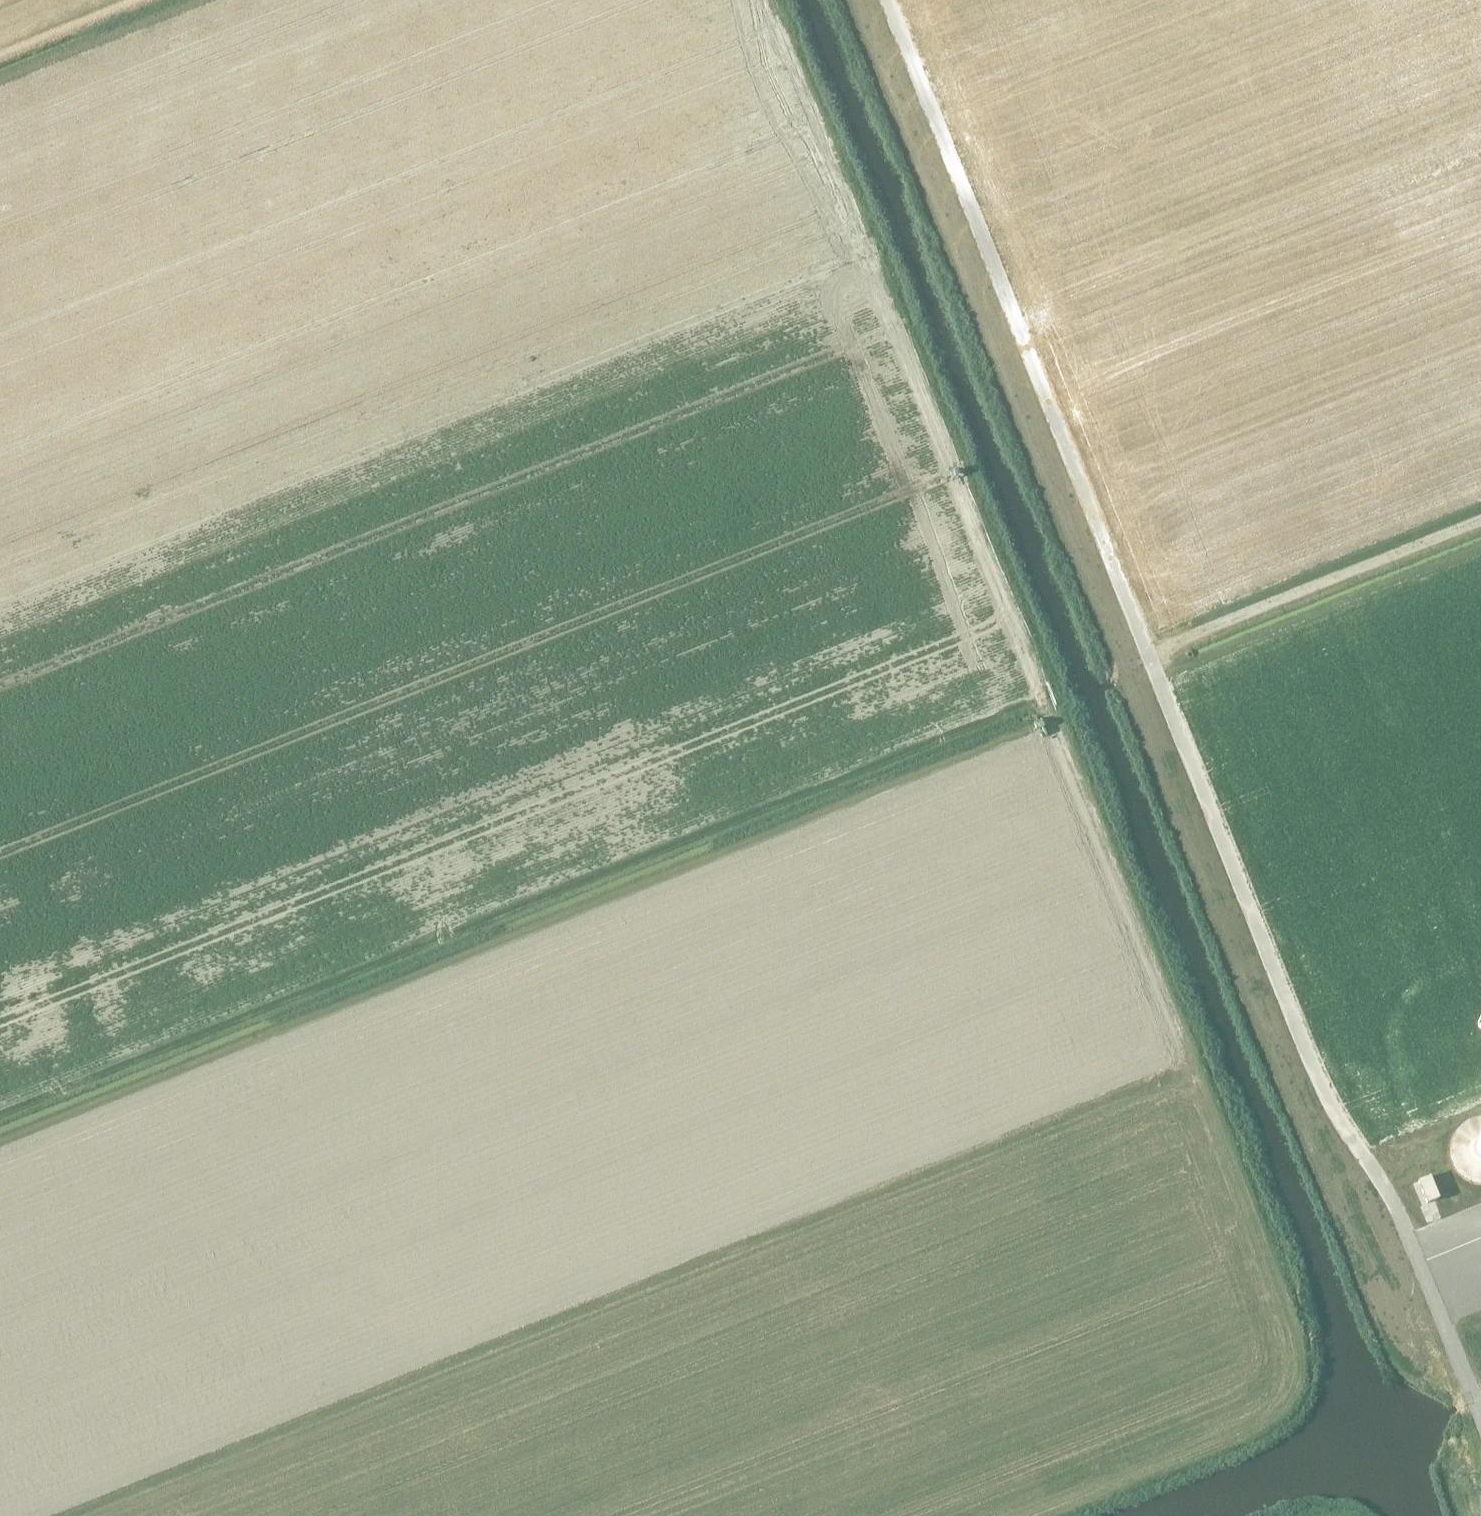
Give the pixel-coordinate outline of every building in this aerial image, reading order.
[(1430,1176),(1418,1181),(1427,1203),(1434,1200),(1439,1199),(1430,1176)]
